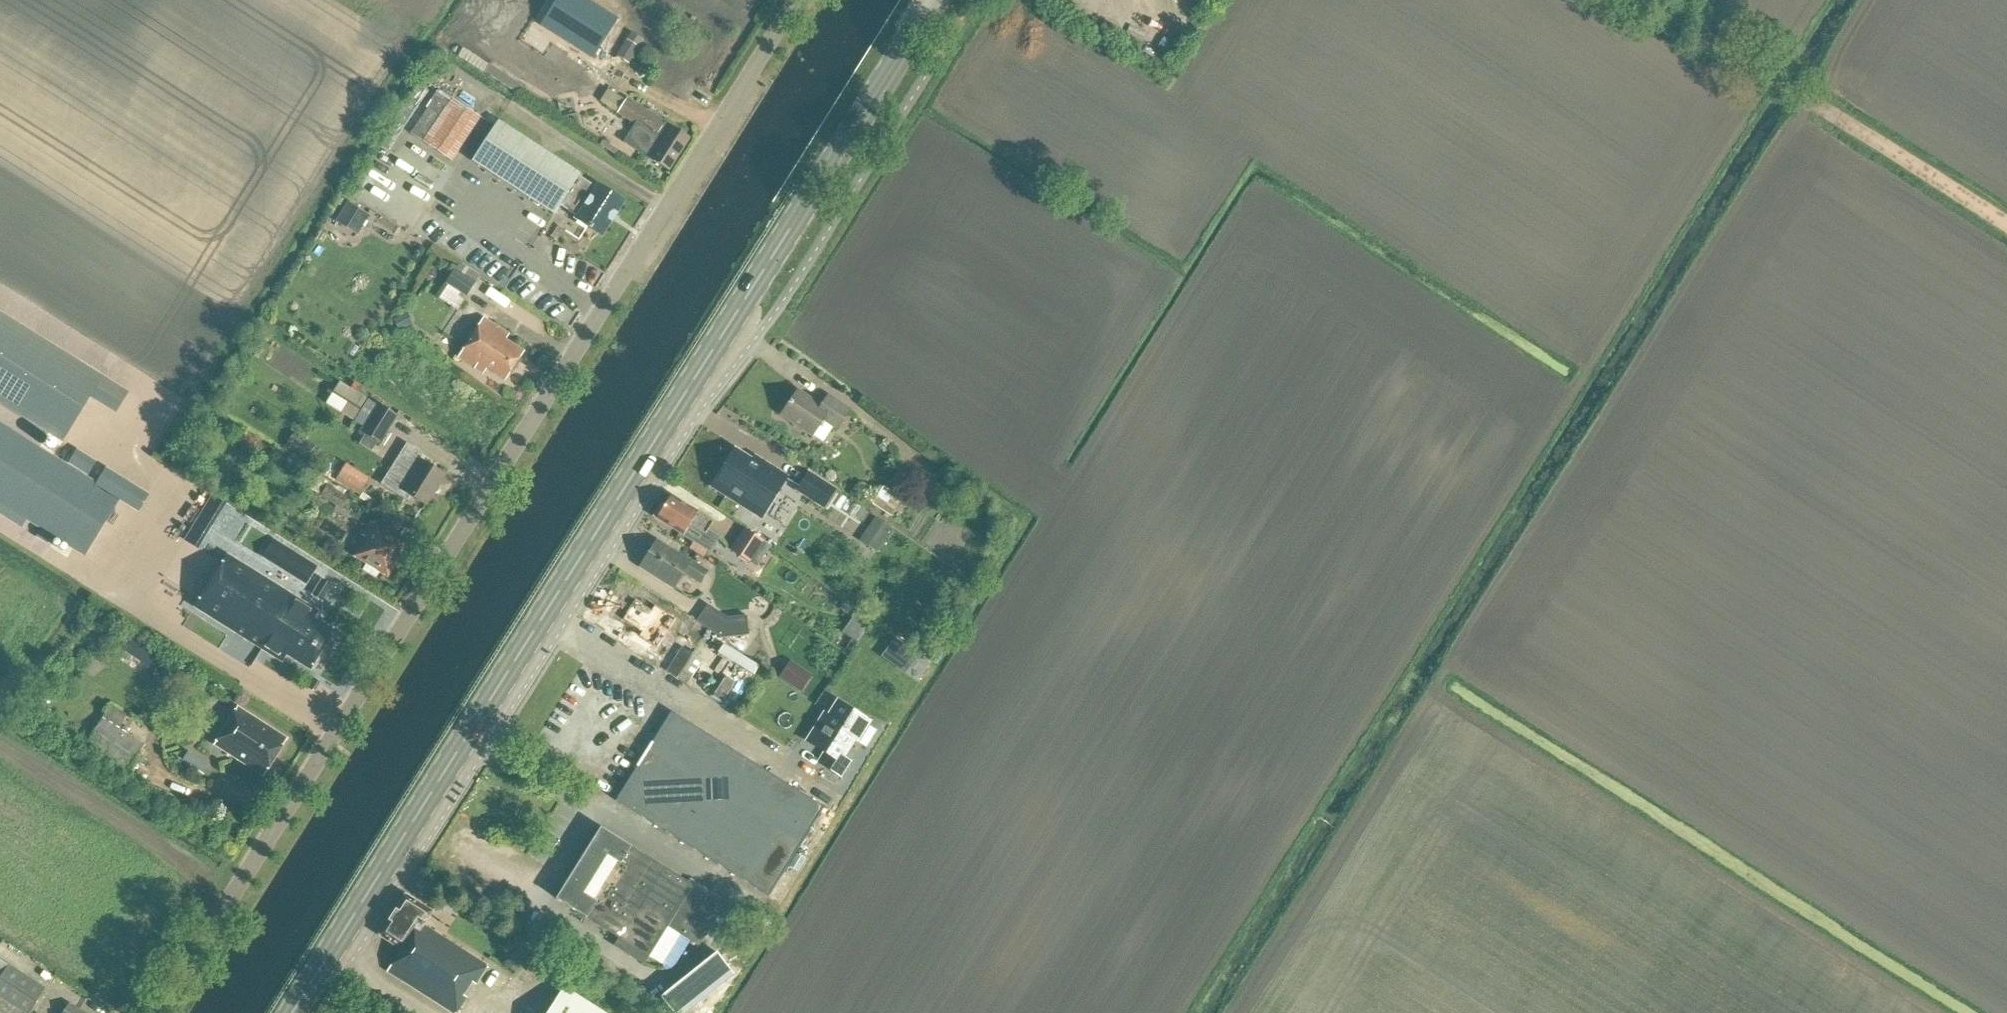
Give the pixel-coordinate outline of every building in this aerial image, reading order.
[(538,57),(590,88),(612,53),(560,22),(538,57)] [(626,41),(617,56),(629,63),(638,49),(629,43),(626,41)] [(418,85),(379,142),(390,150),(429,93),(418,85)] [(451,164),(481,120),(440,93),(411,137),(451,164)] [(627,97),(616,115),(633,126),(623,141),(669,170),(690,137),(627,97)] [(596,187),(579,176),(580,173),(498,119),(472,160),(554,214),(560,205),(577,216),(575,218),(602,236),(624,202),(597,184),(596,187)] [(333,220),(357,230),(367,209),(343,198),(333,220)] [(458,264),(445,284),(466,297),(479,277),(458,264)] [(63,441),(89,398),(101,405),(115,414),(128,393),(115,385),(103,377),(0,313),(0,401),(63,441)] [(397,319),(393,321),(394,324),(398,333),(409,327),(404,316),(397,319)] [(505,381),(524,352),(505,341),(509,335),(483,318),(457,358),(483,375),(487,369),(505,381)] [(339,382),(325,404),(355,423),(369,401),(339,382)] [(821,406),(798,391),(781,415),(812,436),(819,427),(821,428),(824,424),(836,432),(851,410),(829,395),(821,406)] [(366,429),(363,434),(365,435),(377,442),(379,443),(395,416),(380,406),(379,407),(366,429)] [(21,529),(27,520),(39,528),(34,536),(45,543),(50,535),(83,555),(117,500),(137,512),(147,494),(104,467),(94,482),(86,476),(95,462),(75,449),(66,463),(0,422),(0,515),(21,529)] [(403,500),(407,494),(426,506),(444,477),(419,460),(423,454),(406,444),(380,486),(403,500)] [(734,448),(711,483),(762,515),(787,476),(762,460),(759,464),(734,448)] [(342,459),(333,477),(359,490),(368,473),(342,459)] [(839,491),(809,472),(796,492),(826,511),(839,491)] [(326,486),(319,497),(341,511),(348,500),(326,486)] [(871,506),(890,519),(902,500),(883,488),(871,506)] [(698,513),(671,496),(663,508),(661,507),(654,517),(683,535),(682,536),(709,554),(719,538),(708,531),(713,523),(698,514),(698,513)] [(874,520),(860,541),(877,552),(892,531),(874,520)] [(386,575),(405,544),(371,523),(362,536),(368,540),(357,557),(368,563),(363,571),(375,578),(380,571),(386,575)] [(744,530),(730,552),(748,564),(763,542),(744,530)] [(689,562),(658,542),(641,568),(676,590),(686,574),(702,584),(709,573),(690,561),(689,562)] [(200,611),(282,663),(286,656),(309,670),(332,632),(313,620),(317,613),(315,611),(233,560),(227,556),(194,608),(200,611)] [(630,586),(616,606),(633,618),(630,622),(650,636),(671,607),(647,590),(643,595),(630,586)] [(726,619),(708,606),(697,623),(718,638),(747,637),(746,618),(726,619)] [(681,648),(666,672),(686,685),(702,661),(681,648)] [(778,679),(800,694),(811,677),(790,662),(778,679)] [(824,712),(805,742),(823,753),(817,764),(841,779),(852,762),(846,758),(856,741),(866,748),(876,731),(869,726),(872,722),(837,700),(828,715),(824,712)] [(263,776),(287,739),(237,708),(214,745),(263,776)] [(768,896),(823,808),(672,714),(617,802),(768,896)] [(127,773),(144,747),(102,719),(85,746),(127,773)] [(208,766),(188,753),(182,761),(202,775),(208,766)] [(556,900),(618,938),(613,946),(643,964),(666,927),(697,946),(721,906),(691,887),(692,886),(600,829),(556,900)] [(796,854),(789,866),(797,872),(805,860),(796,854)] [(487,966),(423,925),(432,912),(405,895),(378,936),(401,951),(387,972),(451,1012),(456,1012),(487,966)] [(733,976),(718,957),(661,1002),(670,1012),(686,1012),(733,976)] [(18,1012),(31,1012),(45,991),(0,962),(0,1002),(18,1012)] [(563,991),(548,1012),(597,1012),(563,991)]
